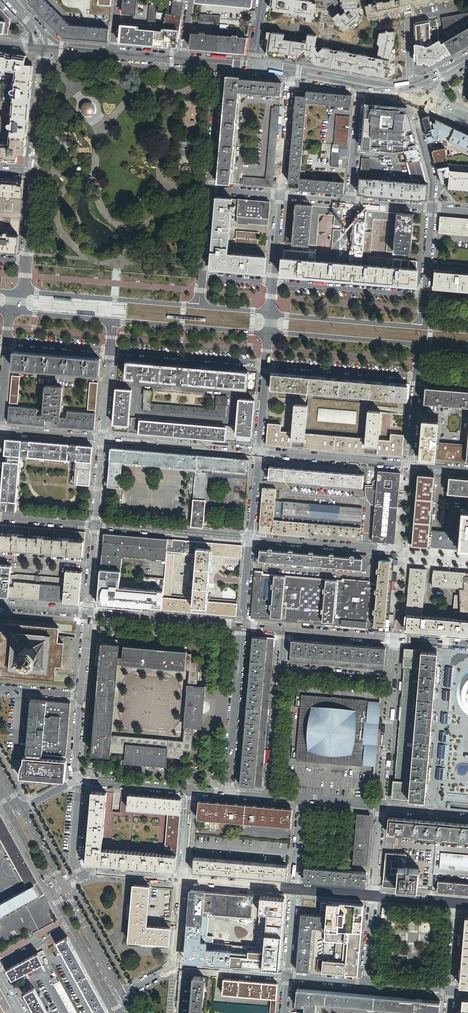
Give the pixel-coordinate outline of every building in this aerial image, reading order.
[(107,29),(70,26),(44,0),(31,0),(29,2),(32,6),(38,11),(47,20),(53,26),(58,32),(62,36),(64,38),(68,38),(74,39),(86,40),(93,41),(99,41),(104,42),(106,42),(107,37),(107,29)] [(123,13),(136,14),(137,0),(124,0),(123,13)] [(271,8),(274,8),(273,11),(289,14),(289,15),(296,16),(297,15),(300,15),(299,18),(307,19),(306,22),(312,23),(313,19),(315,19),(317,4),(313,3),(313,2),(302,0),(272,0),(271,8)] [(342,1),(343,1),(343,9),(345,9),(346,12),(342,16),(339,13),(333,18),(337,22),(340,25),(345,31),(348,29),(349,30),(361,19),(360,18),(362,16),(359,13),(361,12),(360,7),(358,8),(358,0),(359,0),(341,0),(342,1)] [(391,1),(384,3),(383,0),(380,1),(380,2),(377,3),(377,2),(376,2),(376,1),(375,1),(374,2),(374,3),(374,4),(369,4),(369,6),(366,6),(367,15),(368,17),(370,17),(371,19),(374,21),(377,20),(378,19),(377,17),(381,16),(381,18),(383,19),(386,18),(388,15),(388,13),(391,13),(392,14),(395,17),(398,16),(399,14),(399,13),(400,12),(404,12),(406,11),(408,9),(407,8),(411,7),(410,6),(410,4),(414,4),(414,5),(416,6),(423,5),(423,7),(425,8),(428,7),(430,4),(430,2),(434,1),(434,3),(437,5),(440,5),(441,3),(441,1),(444,1),(445,2),(446,3),(449,3),(451,0),(390,0),(391,1)] [(181,16),(183,2),(174,1),(172,15),(181,16)] [(360,7),(361,12),(359,13),(362,16),(367,15),(366,6),(365,4),(364,5),(362,6),(362,7),(360,7)] [(153,6),(152,5),(150,5),(148,22),(156,23),(156,21),(157,13),(158,6),(153,6)] [(5,22),(3,33),(0,33),(0,34),(7,35),(9,19),(0,9),(0,21),(5,22)] [(467,29),(467,13),(442,18),(444,27),(443,27),(444,38),(445,43),(467,29)] [(179,30),(181,16),(172,15),(166,14),(164,26),(164,29),(179,30)] [(220,23),(220,19),(220,16),(200,14),(199,21),(220,23)] [(430,38),(430,20),(414,24),(416,60),(418,60),(418,63),(432,66),(452,55),(445,43),(444,38),(434,44),(430,38)] [(152,45),(154,45),(155,30),(146,30),(142,29),(137,29),(137,27),(122,25),(120,43),(126,43),(127,43),(131,43),(136,44),(141,44),(145,45),(146,45),(151,45),(152,45)] [(176,47),(177,47),(179,30),(164,29),(164,31),(155,30),(154,45),(160,46),(166,46),(171,47),(176,47)] [(452,55),(467,45),(467,29),(445,43),(452,55)] [(218,51),(219,36),(219,34),(192,32),(190,48),(192,49),(195,49),(197,49),(202,49),(210,50),(215,51),(218,51)] [(294,58),(293,60),(296,61),(306,52),(309,56),(315,51),(317,37),(308,35),(307,41),(304,41),(303,43),(284,41),(285,35),(268,32),(267,39),(269,39),(268,47),(267,53),(269,56),(286,59),(286,57),(294,58)] [(388,78),(391,78),(397,74),(398,68),(395,63),(393,63),(393,61),(390,60),(390,57),(392,56),(393,49),(396,33),(395,32),(380,34),(378,44),(380,47),(378,58),(375,60),(370,59),(368,56),(362,55),(361,58),(356,57),(351,56),(346,55),(347,52),(340,51),(337,53),(332,52),(330,49),(324,48),(318,53),(311,59),(316,65),(385,77),(388,78)] [(237,37),(219,36),(218,51),(229,52),(232,52),(240,53),(245,53),(247,38),(237,37)] [(0,53),(0,69),(16,72),(14,90),(13,90),(12,90),(12,91),(12,92),(12,93),(13,93),(14,93),(11,124),(10,124),(9,125),(9,126),(9,127),(10,127),(11,127),(9,145),(0,144),(0,160),(17,161),(17,154),(25,154),(33,65),(25,65),(26,57),(0,53)] [(238,91),(281,95),(282,83),(275,82),(269,82),(264,81),(262,81),(239,79),(239,77),(229,77),(227,78),(218,181),(220,183),(230,184),(238,91)] [(281,97),(281,95),(238,91),(230,184),(232,184),(240,94),(281,97)] [(293,142),(303,143),(306,102),(351,106),(352,96),(297,91),(293,142)] [(94,113),(95,112),(95,111),(95,110),(95,108),(95,107),(94,106),(93,105),(92,104),(91,103),(89,103),(88,103),(86,103),(85,104),(84,104),(83,105),(82,107),(82,108),(82,109),(82,111),(82,112),(83,113),(84,115),(85,115),(86,116),(87,116),(89,116),(91,116),(92,115),(93,115),(94,113)] [(363,149),(369,149),(396,152),(405,150),(418,148),(407,108),(366,104),(362,149),(363,149)] [(273,187),(280,109),(272,108),(266,179),(244,177),(243,185),(273,187)] [(348,146),(350,117),(336,116),(334,145),(348,146)] [(435,128),(432,118),(428,116),(423,118),(426,131),(435,128)] [(445,138),(449,140),(455,129),(432,118),(435,128),(426,131),(428,139),(431,140),(445,138)] [(455,129),(449,140),(467,149),(467,135),(455,129)] [(190,143),(178,142),(177,155),(189,156),(190,143)] [(300,180),(301,174),(304,175),(304,171),(301,171),(302,155),(305,155),(306,151),(302,151),(303,143),(293,142),(289,182),(300,183),(299,190),(344,194),(345,183),(335,183),(336,179),(332,179),(332,182),(315,181),(315,178),(312,178),(312,181),(300,180)] [(193,143),(191,167),(197,168),(199,143),(193,143)] [(346,168),(348,146),(334,145),(333,145),(331,167),(346,168)] [(405,150),(408,162),(420,160),(421,160),(418,148),(405,150)] [(447,158),(445,148),(433,150),(432,153),(437,168),(446,166),(444,158),(446,158),(447,158)] [(460,163),(461,170),(461,173),(467,171),(467,158),(463,155),(458,156),(460,163)] [(455,164),(454,157),(447,158),(448,166),(455,164)] [(362,158),(360,178),(368,179),(370,159),(362,158)] [(408,162),(406,162),(411,180),(418,180),(419,183),(427,184),(420,160),(408,162)] [(447,170),(438,172),(439,174),(439,176),(440,178),(442,184),(445,185),(449,185),(449,188),(467,189),(467,171),(461,173),(461,170),(457,171),(457,172),(456,172),(455,165),(446,166),(447,170)] [(190,169),(191,167),(185,166),(184,167),(182,170),(185,176),(190,173),(190,169)] [(419,183),(416,183),(412,182),(412,183),(396,181),(392,181),(376,179),(372,179),(368,179),(360,178),(359,193),(365,194),(364,195),(420,200),(420,199),(426,199),(428,184),(427,184),(419,183)] [(7,196),(7,198),(7,199),(8,199),(9,200),(10,200),(11,199),(12,199),(12,198),(12,197),(22,198),(23,181),(0,179),(0,196),(7,196)] [(232,205),(232,199),(216,198),(215,215),(214,226),(212,250),(210,268),(220,269),(233,270),(238,271),(245,271),(249,272),(259,272),(264,273),(265,257),(228,253),(231,209),(235,210),(236,208),(236,206),(232,205)] [(240,200),(239,208),(239,210),(237,224),(249,225),(249,224),(268,226),(270,203),(240,200)] [(309,245),(312,206),(296,205),(293,244),(309,245)] [(334,226),(341,226),(343,209),(312,206),(309,245),(317,246),(319,215),(335,216),(334,226)] [(341,226),(341,230),(338,263),(362,265),(363,256),(365,256),(366,253),(363,253),(365,232),(365,228),(367,211),(343,209),(341,226)] [(367,211),(365,228),(373,229),(374,219),(389,221),(386,252),(394,253),(397,213),(367,211)] [(410,254),(413,215),(397,213),(394,253),(410,254)] [(440,217),(439,233),(467,235),(467,219),(440,217)] [(338,263),(341,230),(333,230),(332,250),(337,251),(336,257),(333,256),(333,254),(316,252),(315,261),(338,263)] [(6,251),(12,251),(17,252),(18,235),(9,235),(9,234),(9,233),(8,232),(7,231),(6,232),(5,232),(4,233),(4,234),(0,234),(0,250),(6,251)] [(257,248),(258,233),(237,231),(236,246),(257,248)] [(363,253),(366,253),(371,253),(373,233),(365,232),(363,253)] [(316,252),(285,250),(284,258),(315,261),(316,252)] [(363,256),(362,265),(393,267),(393,259),(369,257),(369,260),(365,259),(365,256),(363,256)] [(362,265),(338,263),(315,261),(284,258),(283,275),(285,275),(294,276),(312,277),(320,278),(328,278),(335,279),(348,280),(365,282),(378,283),(385,283),(393,284),(403,285),(411,285),(415,286),(416,269),(401,268),(393,267),(362,265)] [(402,260),(393,259),(393,267),(401,268),(402,260)] [(401,268),(416,269),(417,261),(402,260),(401,268)] [(436,271),(434,288),(467,290),(467,274),(436,271)] [(14,352),(13,368),(99,375),(100,359),(97,359),(79,357),(54,355),(31,353),(17,352),(14,352)] [(247,389),(248,372),(234,371),(233,371),(204,368),(203,368),(174,365),(173,365),(145,363),(127,361),(126,378),(247,389)] [(271,389),(407,400),(408,386),(272,374),(271,389)] [(20,377),(12,376),(11,384),(19,385),(20,377)] [(88,411),(96,411),(98,383),(90,383),(88,411)] [(11,384),(9,404),(18,404),(19,385),(11,384)] [(55,387),(53,387),(46,386),(44,416),(44,418),(46,418),(58,419),(60,419),(60,418),(62,388),(55,387)] [(425,387),(424,404),(467,407),(467,391),(425,387)] [(132,390),(116,389),(113,424),(129,425),(132,390)] [(151,404),(152,396),(144,396),(143,411),(218,417),(218,410),(216,409),(151,404)] [(216,404),(226,405),(227,405),(227,397),(216,396),(216,404)] [(236,435),(252,436),(255,401),(239,399),(236,435)] [(226,405),(216,404),(216,409),(218,410),(218,417),(225,418),(226,405)] [(402,456),(404,435),(391,434),(390,441),(379,440),(381,412),(368,411),(366,439),(305,434),(307,406),(295,405),(292,433),(280,432),(281,425),(268,424),(267,445),(402,456)] [(8,423),(45,426),(46,418),(44,418),(44,416),(37,416),(38,409),(9,406),(8,423)] [(357,412),(319,409),(318,421),(356,424),(357,412)] [(94,430),(95,413),(67,411),(67,418),(60,418),(60,419),(58,419),(58,425),(57,427),(94,430)] [(420,458),(435,460),(437,443),(439,420),(423,419),(420,458)] [(140,421),(139,434),(177,437),(225,441),(226,428),(140,421)] [(78,484),(89,485),(93,447),(6,439),(5,455),(17,456),(17,453),(20,453),(21,453),(76,458),(77,458),(80,458),(78,484)] [(437,443),(435,460),(466,462),(467,446),(437,443)] [(120,488),(122,465),(192,471),(191,475),(188,475),(188,478),(190,478),(190,480),(187,483),(187,487),(189,490),(189,493),(194,494),(191,527),(197,527),(203,528),(208,473),(246,476),(247,464),(249,465),(250,460),(201,456),(111,448),(108,487),(120,488)] [(5,461),(1,501),(16,502),(16,501),(20,462),(5,461)] [(365,471),(270,463),(269,479),(363,487),(365,471)] [(372,485),(366,485),(366,486),(374,487),(375,480),(378,479),(378,471),(375,471),(375,477),(372,478),(372,485)] [(378,471),(378,479),(400,481),(401,473),(378,471)] [(430,531),(435,476),(418,475),(414,524),(414,532),(412,546),(416,546),(425,547),(429,547),(430,531)] [(450,477),(448,494),(467,495),(467,479),(450,477)] [(395,544),(400,481),(378,479),(377,487),(375,505),(372,542),(395,544)] [(372,505),(375,505),(377,487),(374,487),(366,486),(365,489),(366,492),(366,494),(367,498),(369,502),(372,505)] [(259,532),(359,541),(360,528),(273,520),(274,501),(275,490),(263,489),(259,532)] [(16,502),(1,501),(0,510),(15,511),(16,507),(16,502)] [(361,508),(274,501),(273,520),(360,528),(361,508)] [(460,533),(461,533),(459,549),(467,550),(467,510),(462,510),(460,533)] [(83,556),(85,532),(0,525),(0,549),(83,556)] [(453,533),(434,531),(432,547),(456,549),(457,533),(453,533)] [(144,545),(144,537),(104,534),(103,542),(144,545)] [(168,539),(144,537),(144,545),(167,547),(167,546),(168,539)] [(167,547),(167,552),(197,554),(197,548),(212,549),(211,556),(241,558),(242,546),(173,540),(173,547),(167,546),(167,547)] [(161,559),(166,559),(166,554),(167,552),(167,547),(144,545),(103,542),(102,554),(106,554),(112,555),(119,556),(124,556),(152,558),(161,559)] [(366,570),(367,556),(258,547),(256,563),(263,564),(263,561),(259,561),(260,550),(268,551),(268,549),(272,549),(272,551),(289,552),(289,551),(293,551),(293,553),(309,554),(309,552),(313,553),(313,554),(330,556),(330,554),(334,555),(333,556),(350,558),(350,556),(354,556),(354,558),(362,559),(361,569),(366,570)] [(211,558),(211,556),(212,549),(197,548),(197,554),(197,557),(196,563),(210,564),(211,558)] [(263,561),(361,569),(362,559),(354,558),(354,556),(350,556),(350,558),(333,556),(334,555),(330,554),(330,556),(313,554),(313,553),(309,552),(309,554),(293,553),(293,551),(289,551),(289,552),(272,551),(272,549),(268,549),(268,551),(260,550),(259,561),(263,561)] [(112,555),(106,554),(105,561),(104,560),(103,569),(101,569),(99,587),(98,602),(101,603),(102,604),(104,605),(107,605),(162,610),(163,588),(159,588),(159,590),(143,589),(119,587),(122,557),(119,557),(119,556),(112,555)] [(166,559),(164,579),(163,588),(162,610),(236,617),(238,602),(207,599),(207,608),(192,607),(193,598),(171,596),(174,555),(166,554),(166,559)] [(393,559),(376,557),(375,569),(377,569),(379,569),(379,560),(391,561),(385,627),(374,626),(377,584),(370,584),(366,628),(387,629),(393,559)] [(378,572),(377,584),(374,626),(385,627),(391,561),(379,560),(379,569),(378,572)] [(210,573),(210,564),(196,563),(195,572),(210,573)] [(9,597),(10,586),(12,566),(0,565),(0,596),(9,597)] [(454,572),(454,568),(446,567),(446,571),(434,570),(433,587),(460,589),(467,589),(467,573),(454,572)] [(427,570),(411,568),(407,616),(409,616),(409,615),(423,616),(427,570)] [(79,603),(82,572),(66,571),(64,591),(64,602),(79,603)] [(209,584),(210,573),(195,572),(194,583),(209,584)] [(252,618),(341,625),(345,582),(342,582),(337,581),(333,622),(322,621),(326,580),(285,577),(282,618),(271,617),(274,576),(262,575),(255,574),(252,618)] [(15,582),(35,584),(36,576),(16,575),(12,575),(12,581),(15,581),(15,582)] [(285,577),(274,576),(271,617),(282,618),(285,577)] [(60,578),(41,577),(40,584),(60,586),(61,585),(63,585),(64,580),(60,580),(60,578)] [(144,577),(143,589),(159,590),(159,588),(163,588),(164,579),(144,577)] [(345,582),(341,625),(366,628),(370,584),(370,581),(345,579),(345,582)] [(337,581),(326,580),(322,621),(333,622),(337,581)] [(10,586),(9,597),(64,602),(64,591),(60,591),(60,586),(40,584),(35,584),(15,582),(14,587),(10,586)] [(208,593),(209,584),(194,583),(194,592),(208,593)] [(207,599),(208,593),(194,592),(193,598),(192,607),(207,608),(207,599)] [(461,619),(457,619),(423,616),(409,615),(409,616),(407,616),(406,631),(467,636),(467,620),(461,619)] [(0,631),(0,666),(5,666),(4,674),(55,678),(55,670),(73,672),(76,638),(58,636),(59,628),(9,623),(8,632),(1,631),(0,631)] [(255,787),(268,638),(253,637),(240,785),(255,787)] [(275,639),(268,638),(255,787),(262,787),(275,639)] [(290,655),(384,663),(386,648),(292,640),(290,655)] [(110,755),(110,752),(111,743),(112,735),(118,664),(118,656),(119,647),(119,644),(102,643),(93,754),(110,755)] [(192,654),(119,647),(118,656),(190,662),(191,662),(192,654)] [(420,667),(421,651),(406,650),(404,666),(420,667)] [(438,653),(421,651),(420,667),(416,721),(432,722),(433,707),(433,704),(434,700),(434,695),(435,687),(437,663),(438,653)] [(384,670),(384,663),(290,655),(290,662),(310,664),(314,664),(378,670),(384,670)] [(190,662),(118,656),(118,664),(190,670),(190,662)] [(199,662),(191,662),(190,662),(190,670),(189,680),(188,686),(197,687),(197,686),(197,681),(199,662)] [(420,667),(404,666),(400,720),(416,721),(420,667)] [(459,684),(457,693),(457,697),(458,704),(461,708),(464,712),(467,716),(467,674),(467,675),(461,681),(459,684)] [(194,726),(197,687),(188,686),(185,726),(194,726)] [(201,728),(205,687),(197,686),(197,687),(194,726),(193,727),(201,728)] [(332,698),(302,696),(297,760),(327,763),(326,764),(329,764),(332,764),(332,763),(362,766),(362,763),(363,763),(363,766),(376,767),(377,747),(379,725),(381,702),(369,701),(368,704),(367,704),(367,701),(337,698),(337,697),(335,697),(332,697),(332,698)] [(28,752),(27,752),(27,753),(64,756),(66,756),(71,703),(63,702),(31,700),(33,701),(28,752)] [(416,721),(400,720),(399,729),(415,730),(416,721)] [(415,730),(431,732),(432,722),(416,721),(415,730)] [(193,738),(193,727),(194,726),(185,726),(184,737),(183,741),(183,749),(184,749),(184,750),(191,751),(193,738)] [(415,730),(399,729),(398,740),(395,782),(410,783),(415,730)] [(431,732),(415,730),(410,783),(409,800),(425,801),(426,790),(429,761),(431,738),(431,732)] [(111,743),(116,744),(127,745),(168,748),(183,749),(183,741),(112,735),(111,743)] [(116,744),(115,752),(126,753),(127,745),(116,744)] [(166,766),(166,765),(167,757),(168,748),(127,745),(126,753),(126,761),(125,762),(166,766)] [(183,758),(184,750),(184,749),(183,749),(168,748),(167,757),(183,758)] [(66,758),(27,755),(26,760),(25,762),(24,764),(24,766),(24,770),(23,777),(23,779),(59,783),(65,783),(65,781),(66,758)] [(393,798),(409,800),(410,783),(395,782),(393,798)] [(102,850),(107,793),(92,791),(86,862),(176,870),(177,856),(165,855),(102,850)] [(181,799),(129,795),(128,809),(169,812),(180,813),(181,799)] [(292,810),(200,802),(199,818),(290,826),(292,810)] [(165,855),(177,856),(180,813),(169,812),(165,855)] [(38,883),(0,814),(0,838),(28,889),(34,885),(38,883)] [(372,815),(358,814),(354,863),(367,865),(372,815)] [(391,819),(390,832),(396,832),(396,834),(467,840),(467,826),(391,819)] [(393,853),(386,853),(383,881),(397,882),(398,867),(404,868),(405,862),(406,862),(406,854),(393,853)] [(441,853),(439,869),(467,871),(467,856),(441,853)] [(287,879),(288,866),(194,858),(193,872),(287,879)] [(367,873),(305,867),(304,881),(366,886),(367,873)] [(408,868),(404,868),(398,867),(397,882),(397,888),(417,890),(419,869),(410,868),(408,868)] [(438,881),(437,892),(467,895),(467,884),(438,881)] [(0,904),(0,917),(3,915),(40,895),(34,885),(28,889),(0,904)] [(146,927),(149,887),(133,885),(128,941),(168,944),(170,929),(146,927)] [(204,892),(204,891),(203,891),(203,892),(198,891),(197,891),(191,891),(191,890),(191,891),(191,897),(190,896),(190,897),(191,897),(190,903),(189,903),(190,903),(189,909),(189,910),(189,916),(188,916),(189,916),(188,922),(188,923),(188,929),(187,929),(188,929),(187,935),(187,941),(186,941),(186,942),(187,941),(189,942),(187,959),(204,960),(204,962),(203,962),(203,963),(204,963),(204,962),(210,963),(216,963),(216,964),(217,964),(223,964),(223,965),(223,964),(229,965),(230,965),(231,952),(205,950),(206,943),(199,943),(202,911),(200,910),(200,906),(203,906),(203,905),(204,892)] [(253,896),(211,892),(211,893),(210,893),(209,905),(209,911),(211,911),(211,914),(252,918),(253,896)] [(286,899),(253,896),(252,918),(262,919),(259,954),(231,952),(230,965),(277,970),(281,967),(286,899)] [(340,903),(328,902),(328,904),(327,917),(326,929),(326,930),(338,931),(340,903)] [(364,905),(340,903),(338,931),(345,932),(349,932),(361,933),(364,905)] [(384,918),(390,919),(391,919),(392,910),(383,909),(382,918),(384,918)] [(199,943),(206,943),(206,937),(209,911),(202,910),(202,911),(199,943)] [(296,971),(309,972),(313,928),(314,916),(301,915),(296,971)] [(313,928),(326,929),(327,917),(320,916),(314,916),(313,928)] [(338,931),(326,930),(325,942),(336,943),(344,944),(345,932),(338,931)] [(358,976),(361,933),(349,932),(345,975),(358,976)] [(57,942),(61,948),(64,954),(64,955),(71,968),(71,967),(75,973),(74,974),(81,986),(82,986),(85,992),(84,992),(91,1005),(92,1005),(95,1011),(96,1012),(109,1012),(67,936),(57,942)] [(336,960),(335,962),(342,962),(344,944),(336,943),(335,952),(335,954),(334,956),(334,957),(334,958),(336,960)] [(7,969),(13,979),(44,962),(41,957),(38,952),(7,969)] [(327,961),(326,974),(341,975),(342,962),(335,962),(327,961)] [(204,978),(193,977),(190,1012),(202,1012),(202,1011),(201,1011),(202,998),(204,998),(205,983),(204,982),(204,978)] [(276,1000),(277,985),(223,980),(222,995),(271,999),(270,1009),(213,1004),(212,1012),(230,1012),(275,1012),(276,1000)] [(60,981),(59,981),(55,983),(54,984),(70,1012),(77,1012),(60,981)] [(34,988),(25,993),(35,1012),(48,1012),(34,988)] [(441,1002),(409,1000),(297,990),(294,1012),(315,1012),(316,1004),(408,1012),(423,1012),(440,1012),(441,1002)]
